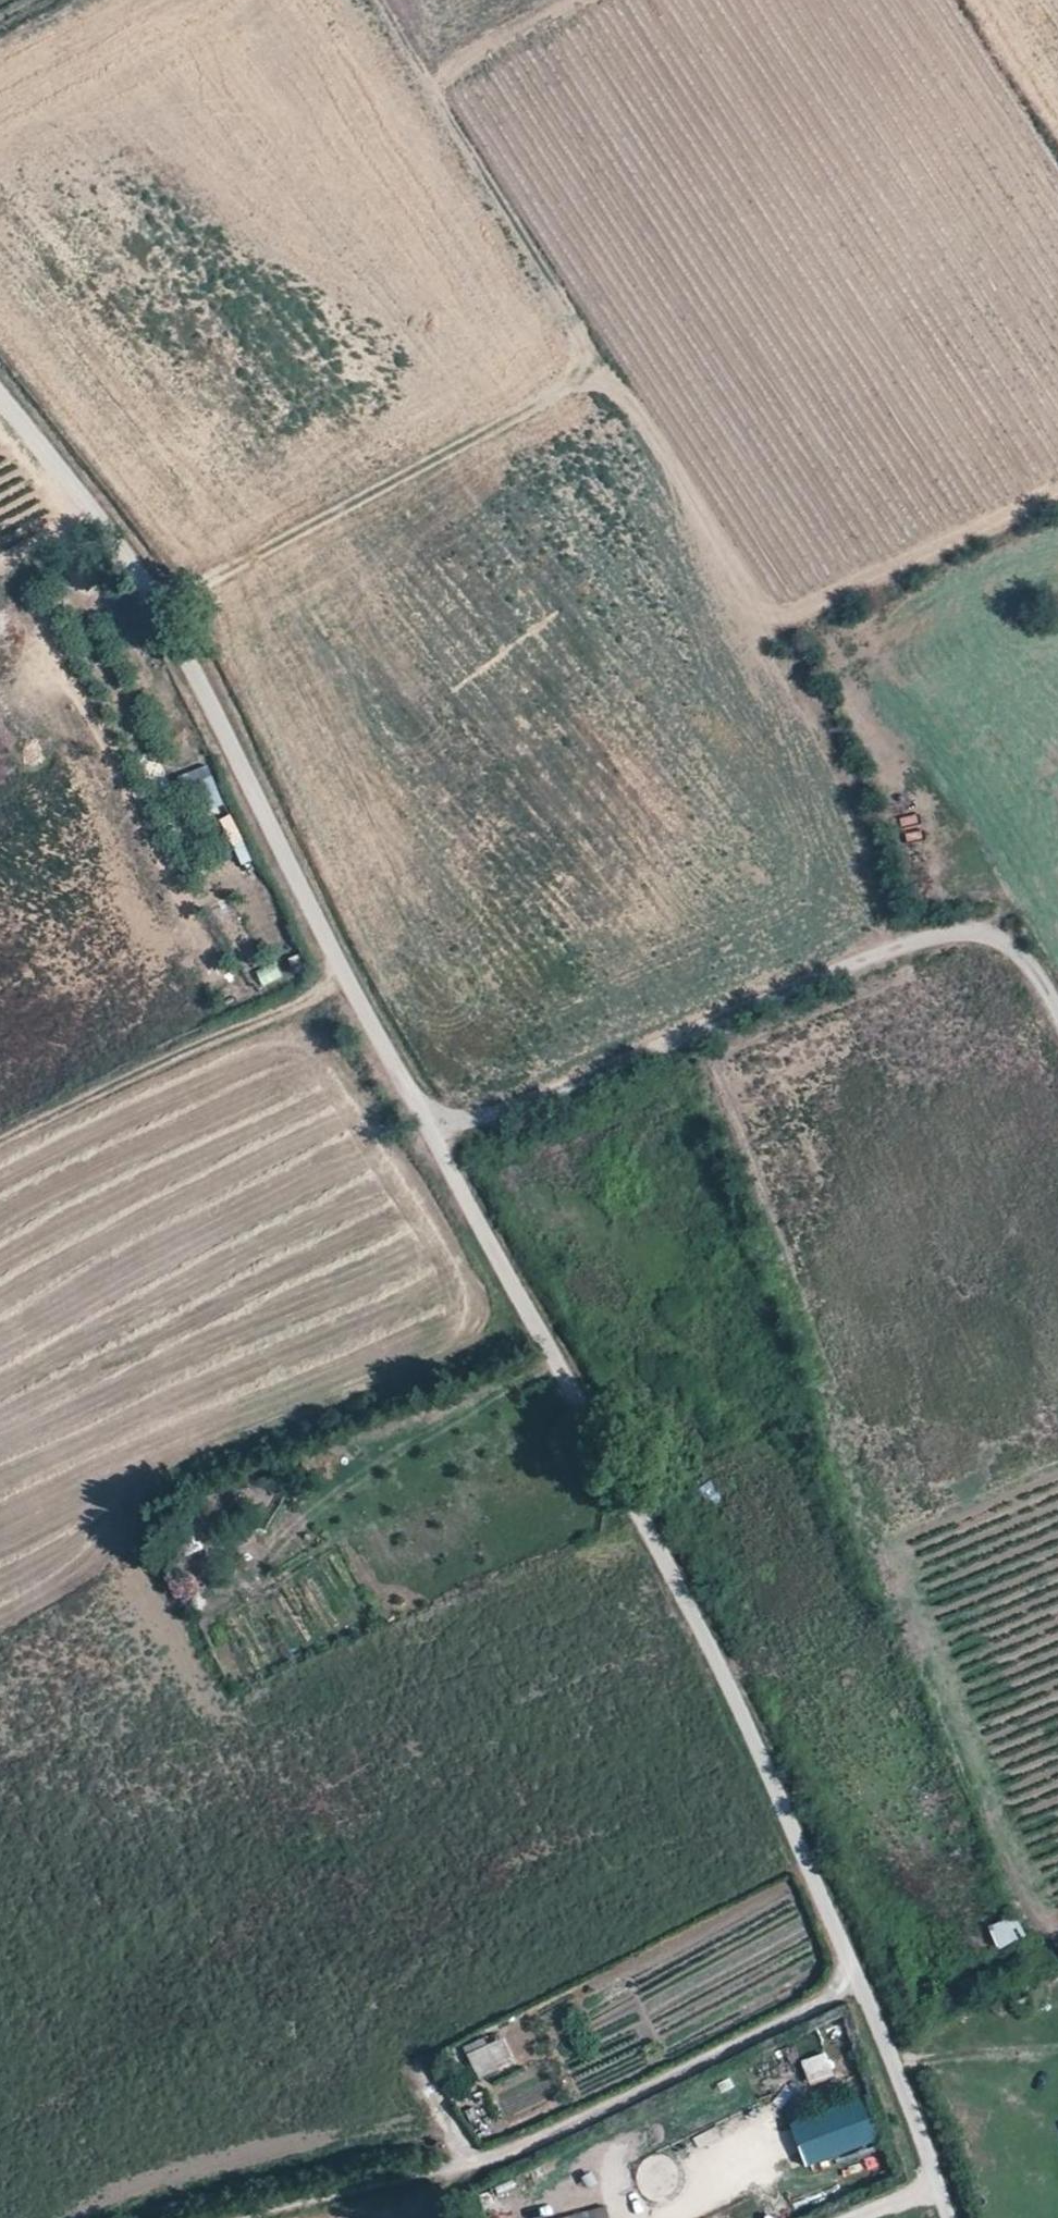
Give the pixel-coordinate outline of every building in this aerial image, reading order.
[(209,763),(177,774),(189,809),(221,798),(209,763)] [(898,819),(903,841),(918,837),(913,815),(898,819)] [(987,1927),(999,1949),(1027,1935),(1015,1913),(987,1927)] [(467,2045),(473,2072),(510,2065),(505,2037),(467,2045)] [(806,2167),(881,2138),(863,2092),(788,2121),(806,2167)]
